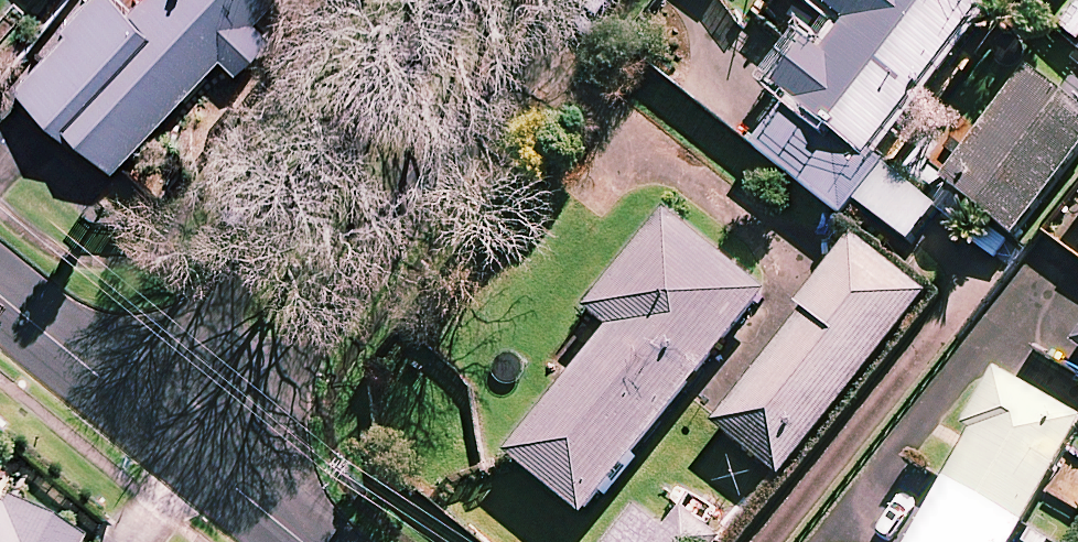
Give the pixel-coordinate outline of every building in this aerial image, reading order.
[(129,10),(118,0),(89,0),(11,89),(108,175),(215,55),(233,72),(265,36),(249,22),(269,0),(138,0),(129,10)] [(851,28),(826,60),(813,50),(778,95),(792,106),(757,151),(846,221),(858,206),(912,247),(940,211),(873,159),(983,19),(959,0),(815,0),(851,28)] [(1033,77),(945,186),(1015,242),(1077,164),(1077,114),(1033,77)] [(769,300),(675,223),(595,321),(616,337),(513,463),(587,523),(769,300)] [(926,300),(856,245),(802,314),(807,319),(719,431),(783,482),(926,300)] [(1002,380),(966,444),(974,449),(920,541),(1021,541),(1077,443),(1077,423),(1002,380)] [(76,540),(0,500),(0,541),(75,541),(76,540)] [(689,514),(670,537),(640,513),(616,541),(723,541),(689,514)]
